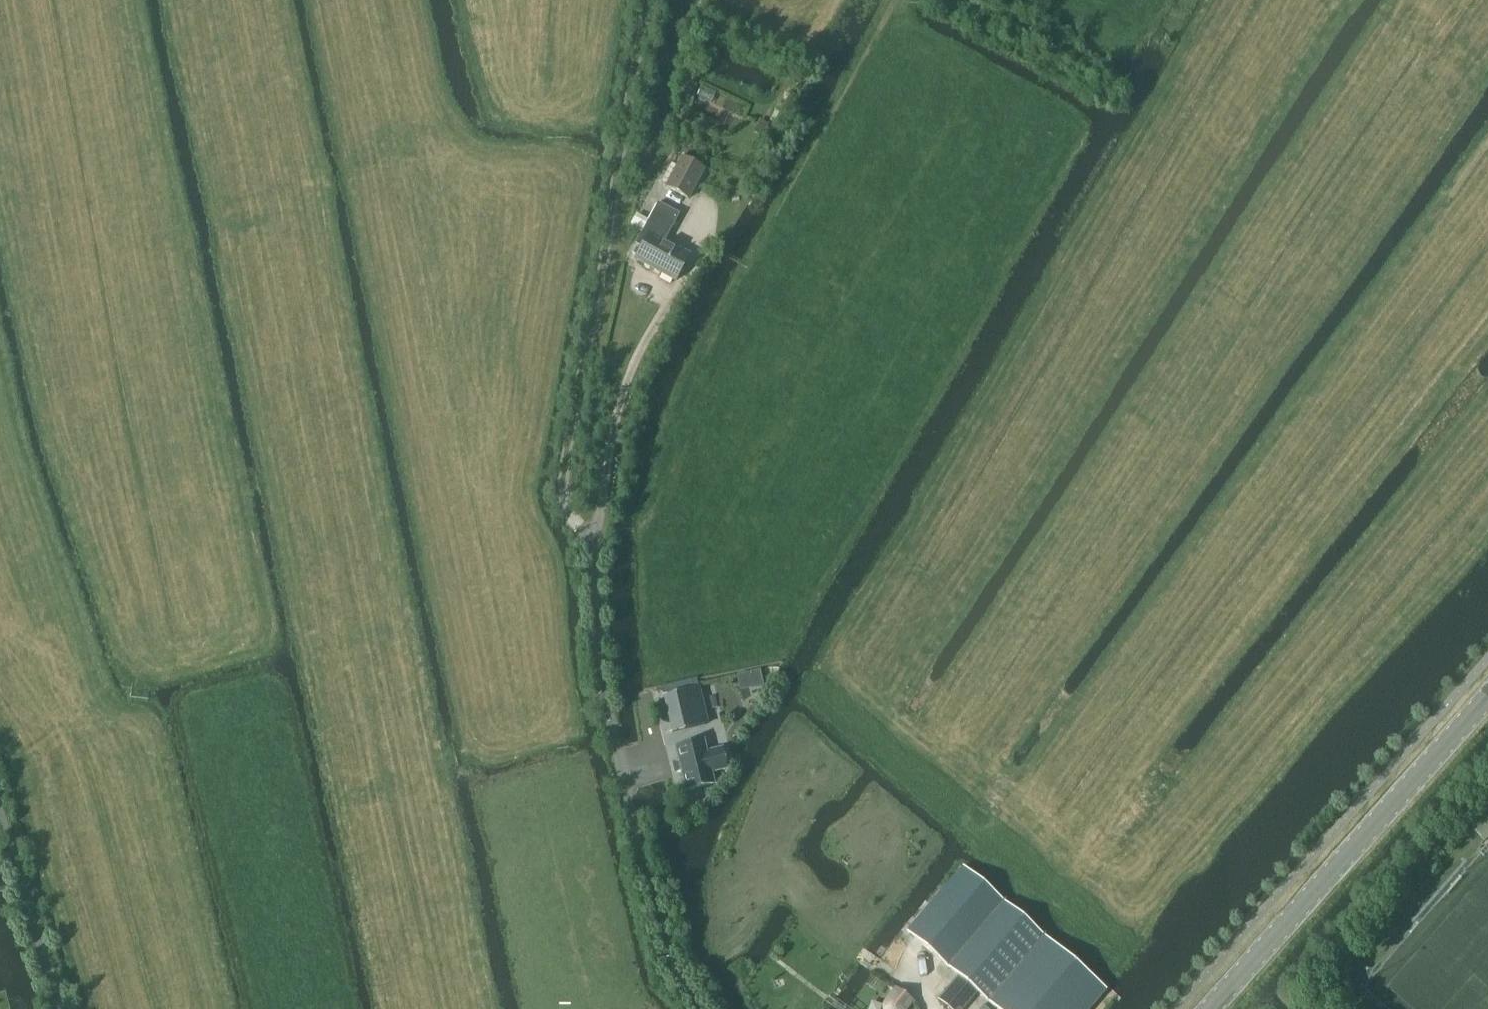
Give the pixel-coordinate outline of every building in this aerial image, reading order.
[(704,172),(683,160),(667,189),(688,201),(704,172)] [(689,257),(664,244),(662,243),(667,233),(669,234),(679,217),(658,205),(635,247),(642,250),(635,261),(675,283),(689,257)] [(699,688),(662,697),(671,734),(708,725),(699,688)] [(703,741),(674,747),(678,762),(675,763),(677,774),(680,773),(685,793),(714,786),(711,774),(727,770),(722,749),(706,753),(703,741)] [(1469,831),(1484,844),(1487,839),(1487,810),(1469,831)] [(1106,992),(963,869),(907,934),(958,978),(938,1002),(946,1008),(964,1008),(976,994),(994,1008),(1091,1008),(1106,992)]
